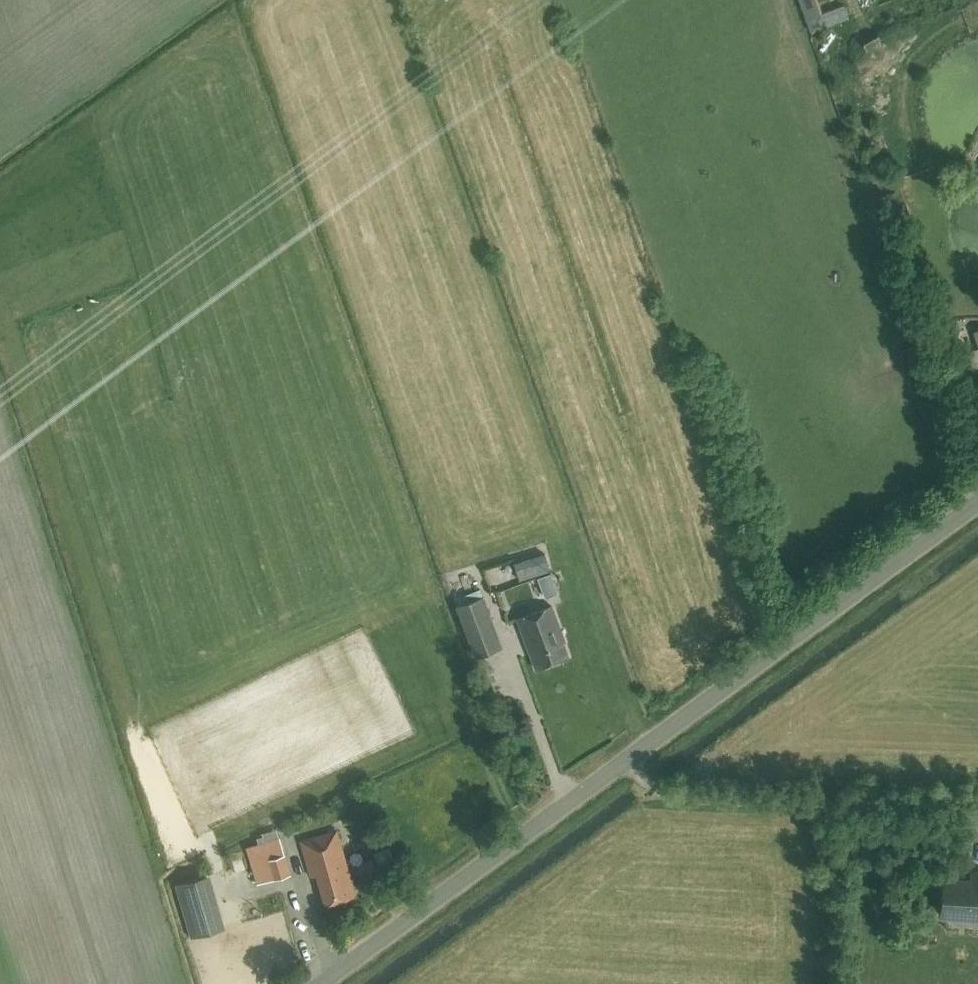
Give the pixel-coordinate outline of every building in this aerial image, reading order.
[(514,562),(520,580),(550,570),(545,552),(514,562)] [(456,606),(475,657),(501,647),(483,596),(456,606)] [(564,641),(551,606),(517,619),(536,668),(568,656),(563,642),(564,641)] [(317,875),(326,904),(356,895),(336,830),(300,840),(311,876),(317,875)] [(247,847),(257,883),(291,873),(285,854),(279,837),(247,847)] [(358,863),(361,873),(375,867),(372,858),(358,863)] [(945,879),(943,916),(977,918),(977,881),(945,879)] [(220,929),(212,902),(183,911),(191,937),(220,929)]
